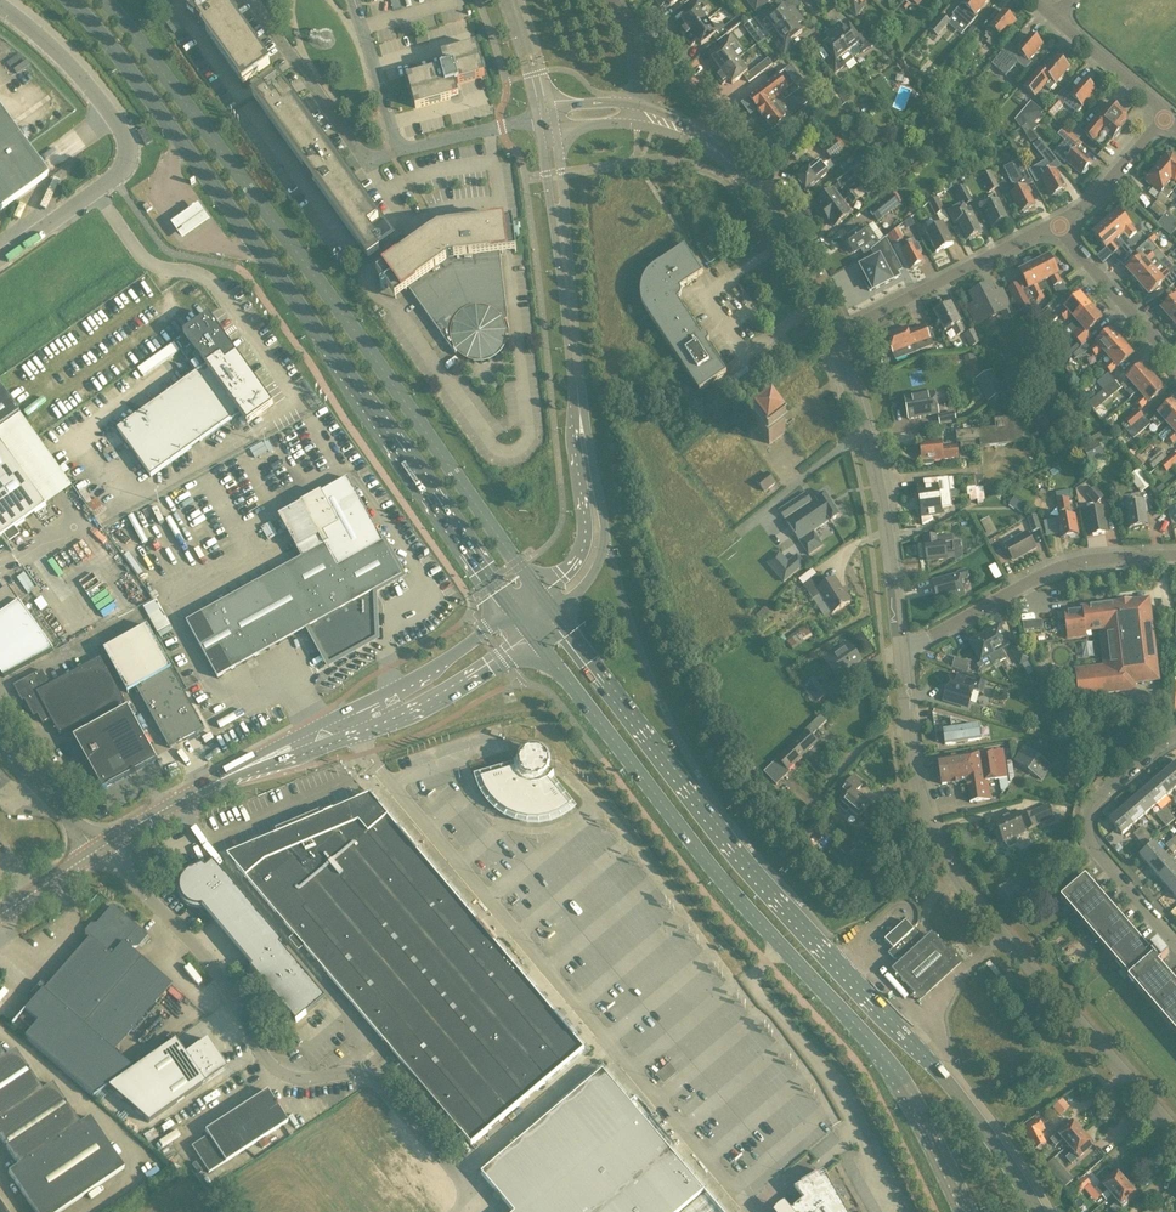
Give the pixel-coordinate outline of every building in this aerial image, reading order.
[(189,5),(187,6),(190,10),(187,14),(202,26),(243,83),(270,64),(236,17),(230,1),(226,2),(224,0),(204,0),(189,6),(189,5)] [(685,38),(707,20),(701,13),(708,7),(702,0),(694,0),(688,5),(693,11),(681,21),(686,27),(682,30),(685,33),(683,35),(685,38)] [(748,2),(756,12),(766,3),(763,0),(750,0),(748,2)] [(858,0),(849,0),(851,2),(846,8),(856,16),(864,6),(858,1),(858,0)] [(977,17),(975,16),(988,0),(987,0),(967,0),(962,5),(961,4),(952,16),(968,29),(977,17)] [(770,24),(777,32),(798,14),(796,11),(794,12),(791,9),(787,13),(782,7),(770,16),(765,11),(755,19),(763,29),(770,24)] [(991,41),(997,45),(1015,23),(1003,12),(990,28),(991,29),(985,36),(991,41)] [(801,17),(798,14),(777,32),(783,40),(776,46),(784,56),(794,47),(790,42),(802,32),(797,26),(802,23),(799,19),(801,17)] [(930,30),(938,37),(950,23),(942,16),(930,30)] [(718,25),(707,21),(707,20),(685,38),(691,46),(698,41),(702,46),(713,36),(718,42),(741,23),(737,17),(724,28),(722,26),(720,28),(718,25)] [(175,18),(167,24),(174,34),(182,29),(175,18)] [(757,34),(749,24),(744,28),(751,38),(757,34)] [(836,27),(832,30),(853,58),(861,51),(862,53),(873,45),(864,34),(859,39),(849,26),(843,31),(840,26),(837,29),(836,27)] [(845,64),(853,58),(832,30),(828,32),(830,34),(826,37),(830,41),(823,46),(833,58),(828,63),(836,73),(846,65),(845,64)] [(713,74),(715,77),(738,60),(729,49),(736,43),(729,35),(719,44),(724,50),(711,60),(716,66),(712,69),(715,72),(713,74)] [(1010,72),(1017,63),(1026,70),(1031,63),(1029,61),(1042,46),(1030,35),(1016,50),(1009,44),(992,65),(1001,72),(1005,68),(1010,72)] [(429,42),(427,36),(416,39),(417,45),(429,42)] [(970,39),(960,50),(967,57),(977,46),(970,39)] [(407,79),(416,109),(459,97),(455,84),(485,76),(476,45),(441,55),(445,68),(407,79)] [(30,64),(20,51),(5,63),(14,76),(30,64)] [(1023,90),(1033,99),(1044,86),(1050,91),(1069,68),(1057,58),(1043,73),(1044,75),(1038,81),(1034,77),(1023,90)] [(773,65),(768,59),(744,77),(749,83),(773,65)] [(748,72),(738,60),(715,77),(722,85),(728,80),(732,85),(748,72)] [(789,72),(787,74),(785,71),(748,98),(772,130),(809,102),(794,83),(796,81),(789,72)] [(1083,81),(1082,83),(1069,96),(1068,95),(1062,102),(1076,114),(1082,107),(1096,91),(1083,81)] [(840,94),(833,85),(822,94),(828,103),(840,94)] [(274,95),(270,98),(264,89),(253,98),(268,119),(368,259),(379,251),(373,242),(377,240),(368,227),(379,219),(348,177),(345,172),(348,171),(343,157),(336,159),(294,101),(283,108),(274,95)] [(837,101),(842,108),(850,102),(845,95),(837,101)] [(1063,107),(1055,100),(1045,111),(1053,118),(1063,107)] [(1119,111),(1110,103),(1093,123),(1100,129),(1097,133),(1099,135),(1119,111)] [(47,177),(45,174),(32,156),(26,148),(0,111),(0,211),(47,177)] [(1127,123),(1126,117),(1119,111),(1099,135),(1097,133),(1100,129),(1093,123),(1084,133),(1103,150),(1127,123)] [(1023,115),(1021,116),(1027,124),(1034,119),(1040,114),(1039,113),(1023,115)] [(1034,119),(1027,124),(1032,131),(1039,126),(1034,119)] [(1030,130),(1026,126),(1022,129),(1025,134),(1030,130)] [(804,127),(796,133),(806,147),(814,140),(804,127)] [(153,142),(146,129),(138,133),(145,146),(153,142)] [(1057,158),(1064,164),(1066,162),(1075,170),(1081,176),(1092,164),(1083,156),(1083,155),(1077,150),(1082,144),(1064,129),(1058,136),(1069,145),(1057,158)] [(824,152),(832,160),(844,150),(837,141),(824,152)] [(1039,141),(1033,147),(1048,165),(1044,168),(1048,175),(1041,179),(1052,197),(1066,189),(1060,179),(1060,178),(1056,171),(1061,167),(1039,141)] [(1167,157),(1154,171),(1164,179),(1165,178),(1170,182),(1170,183),(1175,188),(1175,159),(1172,156),(1167,157)] [(1007,175),(1012,185),(1014,184),(1018,191),(1011,195),(1016,206),(1016,205),(1020,213),(1022,212),(1024,213),(1029,211),(1029,209),(1035,206),(1029,195),(1030,195),(1026,187),(1033,184),(1021,160),(1013,164),(1016,170),(1007,175)] [(840,188),(867,169),(861,161),(834,180),(840,188)] [(810,167),(796,178),(807,191),(829,173),(822,165),(814,172),(810,167)] [(1166,187),(1170,183),(1170,182),(1165,178),(1164,179),(1154,171),(1145,181),(1167,199),(1172,193),(1166,187)] [(988,193),(999,188),(991,172),(980,177),(988,193)] [(998,185),(1005,197),(1012,193),(1004,181),(998,185)] [(853,191),(846,196),(852,205),(866,194),(861,186),(854,192),(853,191)] [(965,207),(973,203),(964,186),(956,191),(963,204),(965,207)] [(816,203),(825,215),(842,203),(833,191),(816,203)] [(892,195),(891,194),(869,212),(878,223),(900,204),(900,203),(903,201),(895,192),(892,195)] [(991,205),(984,209),(993,228),(1008,220),(1003,211),(1003,210),(999,201),(997,202),(994,196),(987,199),(991,205)] [(935,217),(944,212),(937,198),(928,202),(935,217)] [(1170,198),(1164,205),(1170,210),(1175,202),(1170,198)] [(1161,219),(1168,211),(1157,202),(1150,209),(1161,219)] [(851,214),(842,203),(825,215),(834,227),(851,214)] [(152,209),(148,204),(143,207),(147,213),(152,209)] [(966,210),(965,207),(963,204),(947,212),(954,225),(958,223),(968,241),(981,233),(976,223),(977,222),(973,214),(971,215),(968,209),(966,210)] [(207,206),(177,226),(189,243),(218,223),(207,206)] [(1117,213),(1106,223),(1119,237),(1123,234),(1129,240),(1125,243),(1131,249),(1140,240),(1136,235),(1130,228),(1117,213)] [(1167,214),(1158,224),(1171,235),(1175,229),(1175,221),(1167,214)] [(468,360),(471,361),(474,362),(477,362),(479,362),(481,362),(484,361),(487,361),(489,360),(491,359),(494,357),(496,355),(498,354),(499,351),(501,350),(502,348),(503,345),(504,344),(504,342),(504,341),(505,339),(505,337),(505,336),(505,334),(505,332),(505,329),(504,327),(503,325),(503,323),(508,320),(500,256),(509,254),(517,253),(515,237),(516,238),(517,238),(518,238),(519,238),(520,237),(520,236),(520,235),(520,234),(519,234),(519,233),(518,233),(517,233),(516,233),(515,234),(513,222),(505,223),(438,230),(403,256),(377,274),(384,285),(383,285),(382,285),(381,285),(381,286),(380,287),(380,288),(381,288),(381,289),(382,289),(382,290),(383,290),(384,290),(385,289),(385,288),(386,287),(386,286),(396,301),(409,291),(455,356),(459,353),(461,355),(463,357),(464,358),(466,359),(468,360)] [(1119,237),(1106,223),(1093,234),(1106,249),(1098,256),(1104,263),(1111,257),(1118,265),(1126,258),(1113,243),(1119,237)] [(880,242),(868,227),(867,228),(865,225),(860,229),(859,227),(852,231),(854,233),(844,240),(854,254),(861,248),(865,253),(880,242)] [(943,225),(927,234),(929,238),(936,253),(953,245),(945,230),(943,225)] [(1155,236),(1149,241),(1152,244),(1158,239),(1155,236)] [(910,249),(901,253),(910,270),(924,263),(919,254),(922,253),(917,244),(917,245),(914,238),(906,242),(910,249)] [(1141,259),(1127,271),(1138,283),(1165,259),(1149,241),(1135,253),(1141,259)] [(873,251),(877,259),(861,268),(867,279),(864,281),(869,292),(873,290),(873,291),(901,277),(891,258),(895,257),(888,243),(873,251)] [(721,256),(713,244),(701,253),(709,264),(721,256)] [(702,336),(678,300),(679,299),(679,298),(680,298),(680,297),(681,296),(681,295),(681,294),(681,293),(681,292),(681,291),(681,290),(681,289),(680,289),(703,274),(685,247),(655,267),(653,268),(651,269),(650,270),(649,272),(647,274),(646,276),(645,277),(644,279),(643,280),(642,283),(642,284),(641,286),(641,287),(641,289),(640,291),(640,293),(641,296),(641,299),(641,300),(642,303),(643,305),(643,306),(644,308),(645,310),(699,391),(726,373),(707,344),(707,343),(708,342),(708,341),(709,340),(709,339),(708,338),(708,337),(707,336),(706,335),(705,335),(704,335),(703,335),(702,336)] [(1049,257),(1035,264),(1044,281),(1050,279),(1054,287),(1061,283),(1057,275),(1049,257)] [(1158,287),(1162,283),(1168,291),(1175,284),(1175,268),(1174,269),(1165,259),(1138,283),(1148,295),(1158,287)] [(1043,282),(1044,281),(1035,264),(1020,272),(1029,289),(1037,303),(1044,299),(1041,293),(1048,290),(1043,282)] [(1008,289),(1020,313),(1031,307),(1019,283),(1008,289)] [(1065,291),(1062,285),(1054,289),(1059,297),(1065,291)] [(972,295),(977,304),(972,306),(978,318),(987,314),(989,318),(1002,312),(1005,316),(1012,312),(1008,304),(1000,307),(989,286),(972,295)] [(1071,317),(1075,321),(1090,308),(1080,296),(1065,309),(1065,310),(1059,315),(1065,322),(1071,317)] [(1161,310),(1172,323),(1175,320),(1175,298),(1168,304),(1161,310)] [(964,334),(959,325),(960,325),(950,306),(935,313),(944,332),(952,328),(957,337),(964,334)] [(1081,347),(1091,339),(1086,333),(1101,320),(1090,308),(1075,321),(1066,329),(1081,347)] [(1057,319),(1049,310),(1038,319),(1045,329),(1057,319)] [(240,415),(247,425),(273,407),(210,317),(174,342),(196,374),(117,430),(151,478),(240,415)] [(896,360),(916,352),(932,346),(925,328),(909,334),(907,328),(886,335),(896,360)] [(971,349),(981,344),(973,330),(964,335),(971,349)] [(1111,332),(1096,344),(1091,339),(1081,347),(1080,348),(1085,354),(1090,350),(1095,357),(1101,351),(1106,357),(1121,344),(1111,332)] [(180,352),(174,344),(138,369),(143,378),(180,352)] [(1132,356),(1121,344),(1106,357),(1111,362),(1104,368),(1110,374),(1116,368),(1117,369),(1132,356)] [(1077,361),(1085,354),(1080,349),(1072,356),(1077,361)] [(978,353),(964,357),(965,362),(979,359),(978,353)] [(1133,387),(1138,392),(1153,379),(1142,366),(1127,380),(1128,380),(1121,386),(1127,392),(1133,387)] [(750,372),(747,367),(728,380),(731,385),(750,372)] [(1096,384),(1103,391),(1114,381),(1108,374),(1096,384)] [(1164,391),(1153,379),(1138,392),(1142,397),(1136,402),(1142,409),(1148,403),(1149,404),(1164,391)] [(1003,393),(996,380),(982,387),(989,401),(1003,393)] [(1121,389),(1114,381),(1103,391),(1089,403),(1095,411),(1121,389)] [(20,413),(0,385),(0,427),(20,413)] [(314,393),(310,396),(319,408),(323,405),(314,393)] [(939,415),(935,393),(918,396),(905,398),(909,420),(924,417),(939,415)] [(1169,427),(1175,421),(1175,405),(1173,402),(1159,415),(1152,421),(1158,428),(1165,422),(1169,427)] [(1143,417),(1137,410),(1124,422),(1130,429),(1143,417)] [(956,422),(954,413),(937,416),(939,426),(956,422)] [(785,433),(782,427),(784,425),(782,423),(780,419),(777,421),(773,416),(757,428),(769,445),(785,433)] [(1143,417),(1130,429),(1127,431),(1133,439),(1150,425),(1143,417)] [(998,429),(995,429),(979,431),(981,448),(1033,443),(1020,418),(997,420),(998,429)] [(1169,427),(1174,432),(1168,438),(1173,444),(1175,441),(1175,421),(1169,427)] [(981,448),(979,431),(971,432),(970,425),(958,427),(959,433),(956,433),(957,443),(960,443),(960,450),(981,448)] [(1081,447),(1082,449),(1070,455),(1073,460),(1085,454),(1090,464),(1105,457),(1102,450),(1104,448),(1102,443),(1106,442),(1103,436),(1102,437),(1100,433),(1091,438),(1092,442),(1081,447)] [(942,449),(941,442),(920,444),(922,460),(923,460),(923,466),(934,465),(934,463),(959,460),(957,448),(942,449)] [(4,536),(10,544),(20,537),(14,529),(46,506),(1,443),(0,443),(0,539),(4,536)] [(1174,454),(1161,466),(1167,472),(1175,464),(1175,457),(1174,454)] [(1153,456),(1139,468),(1146,476),(1153,470),(1160,464),(1153,456)] [(1138,470),(1128,478),(1140,494),(1150,486),(1138,470)] [(755,482),(764,494),(775,485),(766,473),(755,482)] [(971,488),(983,485),(981,475),(969,478),(971,488)] [(925,481),(925,488),(918,489),(920,504),(951,499),(949,478),(925,481)] [(348,479),(302,505),(325,546),(187,621),(218,678),(310,629),(329,665),(376,639),(375,615),(378,615),(378,606),(374,606),(374,593),(402,577),(348,479)] [(1162,485),(1156,491),(1159,494),(1165,489),(1162,485)] [(976,489),(976,487),(966,488),(968,497),(970,497),(971,502),(978,501),(976,489)] [(976,489),(978,501),(978,505),(985,501),(984,488),(976,489)] [(1096,505),(1103,498),(1095,489),(1088,496),(1096,505)] [(1072,499),(1071,491),(1056,494),(1060,513),(1061,513),(1062,519),(1059,520),(1061,539),(1078,536),(1075,517),(1071,517),(1070,511),(1071,511),(1069,499),(1072,499)] [(840,516),(825,494),(811,503),(805,494),(780,511),(799,542),(830,522),(830,523),(840,516)] [(1140,503),(1139,494),(1125,497),(1126,505),(1130,529),(1147,526),(1145,513),(1146,513),(1144,502),(1140,503)] [(952,507),(951,499),(920,504),(923,526),(933,520),(933,517),(943,515),(942,509),(952,507)] [(1027,507),(1020,503),(1015,509),(1022,514),(1027,507)] [(1086,511),(1090,536),(1107,532),(1103,508),(1086,511)] [(1040,529),(1036,516),(1027,519),(1032,532),(1040,529)] [(991,517),(981,522),(988,537),(998,532),(991,517)] [(1013,559),(1027,551),(1028,553),(1036,549),(1026,532),(1005,545),(1013,559)] [(955,556),(961,556),(959,541),(938,544),(936,536),(924,537),(928,562),(955,559),(955,556)] [(798,554),(789,561),(780,550),(767,562),(784,583),(806,564),(798,554)] [(965,596),(961,581),(969,579),(965,564),(955,566),(957,576),(933,582),(938,603),(965,596)] [(1001,577),(995,565),(989,569),(995,580),(1001,577)] [(851,602),(835,578),(825,584),(818,574),(803,586),(813,601),(821,595),(833,614),(851,602)] [(9,589),(0,595),(0,673),(4,678),(54,651),(9,589)] [(157,633),(170,626),(156,600),(143,608),(157,633)] [(1099,632),(1103,665),(1074,669),(1078,698),(1134,691),(1134,684),(1160,681),(1150,601),(1083,609),(1083,610),(1065,612),(1066,621),(1063,621),(1065,631),(1067,631),(1068,640),(1087,638),(1086,633),(1099,632)] [(1026,635),(1054,632),(1052,619),(1037,621),(1036,615),(1024,616),(1026,635)] [(137,689),(170,749),(204,730),(148,627),(104,650),(128,693),(137,689)] [(999,628),(984,636),(1000,663),(1007,659),(1002,651),(1009,647),(999,628)] [(812,637),(806,629),(787,642),(793,651),(812,637)] [(984,636),(970,645),(981,663),(988,659),(992,667),(1000,663),(984,636)] [(1020,641),(1009,647),(1020,666),(1030,660),(1020,641)] [(849,670),(861,662),(849,644),(824,660),(838,681),(851,673),(849,670)] [(101,658),(70,676),(93,719),(125,702),(101,658)] [(952,669),(967,674),(970,663),(955,658),(952,669)] [(93,719),(70,676),(50,686),(42,671),(13,686),(16,691),(22,702),(25,701),(30,711),(33,717),(37,715),(42,724),(51,720),(60,737),(93,719)] [(973,691),(982,693),(985,681),(975,678),(974,681),(950,674),(944,695),(945,695),(944,700),(957,703),(958,700),(970,703),(973,691)] [(815,705),(827,696),(813,678),(801,687),(815,705)] [(1157,721),(1157,706),(1136,705),(1135,720),(1157,721)] [(157,760),(129,709),(76,739),(100,784),(99,784),(103,791),(107,790),(106,788),(157,760)] [(805,732),(778,760),(777,759),(764,772),(776,785),(790,772),(788,770),(816,742),(811,737),(826,722),(820,716),(805,731),(805,732)] [(979,726),(974,726),(950,719),(952,730),(943,731),(945,745),(981,740),(979,726)] [(1046,762),(1025,748),(1021,754),(1015,762),(1036,777),(1046,762)] [(512,817),(516,818),(517,819),(528,821),(539,821),(550,819),(560,815),(570,808),(548,782),(554,775),(548,772),(548,771),(549,770),(549,768),(549,767),(549,765),(549,764),(549,763),(549,761),(546,756),(541,752),(536,750),(530,751),(525,754),(521,758),(519,763),(512,762),(512,764),(512,766),(512,768),(513,771),(480,780),(481,781),(481,783),(483,787),(485,791),(486,793),(487,796),(489,798),(492,801),(494,804),(496,806),(498,808),(501,810),(503,812),(506,813),(510,815),(512,817)] [(938,760),(942,785),(967,781),(970,803),(990,800),(988,782),(1007,779),(1003,750),(981,754),(981,753),(938,760)] [(1165,772),(1175,785),(1175,763),(1165,772)] [(1154,782),(1166,796),(1175,788),(1175,785),(1165,772),(1154,782)] [(847,798),(840,807),(846,813),(849,810),(860,819),(871,806),(856,793),(864,784),(854,776),(840,792),(847,798)] [(1154,782),(1143,791),(1155,806),(1166,796),(1154,782)] [(1144,815),(1155,806),(1143,791),(1132,801),(1144,815)] [(485,933),(370,797),(320,818),(319,814),(312,817),(297,823),(276,832),(278,836),(227,857),(265,901),(279,918),(360,1014),(383,1041),(414,1077),(411,1079),(400,1066),(393,1072),(416,1099),(452,1142),(462,1134),(471,1146),(584,1051),(485,933)] [(1133,825),(1144,815),(1132,801),(1121,810),(1133,825)] [(1023,817),(1028,830),(1037,826),(1054,818),(1049,805),(1031,813),(1022,816),(1023,817)] [(1102,811),(1109,819),(1115,814),(1108,806),(1102,811)] [(1164,807),(1160,811),(1170,823),(1175,819),(1164,807)] [(1121,835),(1133,825),(1121,810),(1109,821),(1121,835)] [(1166,827),(1170,823),(1160,811),(1155,815),(1166,827)] [(1014,838),(1024,833),(1015,812),(1007,816),(1008,818),(995,823),(1000,834),(999,835),(1001,841),(1003,840),(1004,842),(1005,842),(1008,848),(1017,844),(1014,838)] [(798,835),(806,842),(818,829),(810,821),(798,835)] [(1141,826),(1137,830),(1147,842),(1152,838),(1141,826)] [(1143,846),(1147,842),(1137,830),(1133,834),(1143,846)] [(1169,850),(1175,844),(1175,837),(1166,845),(1169,850)] [(1149,867),(1164,855),(1153,843),(1139,856),(1149,867)] [(1164,855),(1149,867),(1159,878),(1173,866),(1164,855)] [(204,866),(193,870),(191,871),(188,873),(186,875),(184,877),(183,879),(181,882),(181,884),(180,887),(180,890),(181,893),(182,896),(183,898),(184,900),(186,903),(189,904),(191,906),(194,907),(197,907),(199,907),(202,907),(213,920),(252,967),(251,968),(253,971),(256,975),(288,1013),(296,1023),(325,999),(280,945),(282,944),(213,862),(213,863),(210,866),(206,869),(204,866)] [(1173,866),(1159,878),(1168,889),(1175,883),(1175,869),(1173,866)] [(1150,949),(1086,876),(1061,898),(1130,977),(1128,979),(1175,1034),(1175,990),(1174,988),(1155,966),(1168,955),(1157,942),(1150,949)] [(1006,896),(1002,900),(1008,907),(1015,900),(1011,896),(1006,896)] [(40,983),(29,995),(34,999),(123,1076),(133,1069),(113,1052),(171,985),(129,949),(137,948),(147,937),(112,907),(96,926),(91,925),(85,932),(85,936),(88,938),(59,972),(46,988),(40,983)] [(903,960),(924,941),(910,927),(905,922),(885,941),(889,946),(893,949),(888,953),(894,959),(903,960)] [(929,938),(892,972),(895,976),(922,1005),(931,997),(950,979),(961,968),(963,967),(959,962),(933,934),(929,938)] [(93,1097),(123,1076),(34,999),(24,1011),(36,1023),(24,1037),(93,1097)] [(36,1023),(24,1013),(19,1019),(30,1029),(36,1023)] [(174,1041),(107,1088),(148,1124),(226,1069),(206,1040),(184,1055),(174,1041)] [(18,1167),(8,1173),(34,1211),(61,1211),(124,1169),(89,1118),(79,1125),(52,1085),(42,1092),(14,1051),(4,1058),(0,1052),(0,1140),(18,1167)] [(706,1194),(664,1145),(657,1137),(650,1128),(603,1072),(481,1174),(513,1211),(685,1211),(706,1194)] [(267,1091),(205,1131),(208,1136),(191,1148),(209,1174),(225,1163),(287,1123),(267,1091)] [(1062,1100),(1053,1108),(1060,1116),(1069,1108),(1062,1100)] [(1035,1119),(1022,1130),(1038,1149),(1047,1141),(1039,1131),(1043,1128),(1035,1119)] [(1057,1134),(1049,1140),(1055,1147),(1062,1141),(1067,1147),(1083,1133),(1072,1121),(1057,1134)] [(153,1129),(143,1135),(148,1144),(158,1137),(153,1129)] [(1093,1145),(1083,1133),(1067,1147),(1072,1152),(1065,1157),(1071,1164),(1078,1158),(1093,1145)] [(258,1143),(263,1150),(270,1145),(265,1138),(258,1143)] [(1106,1191),(1112,1197),(1127,1184),(1116,1171),(1094,1191),(1100,1197),(1106,1191)] [(1073,1181),(1065,1172),(1058,1179),(1065,1187),(1073,1181)] [(804,1201),(790,1211),(846,1211),(824,1173),(794,1190),(804,1201)] [(1073,1188),(1079,1195),(1091,1184),(1085,1177),(1073,1188)] [(1127,1184),(1112,1197),(1116,1202),(1110,1208),(1114,1211),(1118,1211),(1122,1209),(1137,1195),(1127,1184)] [(706,1194),(685,1211),(721,1211),(706,1194)]
